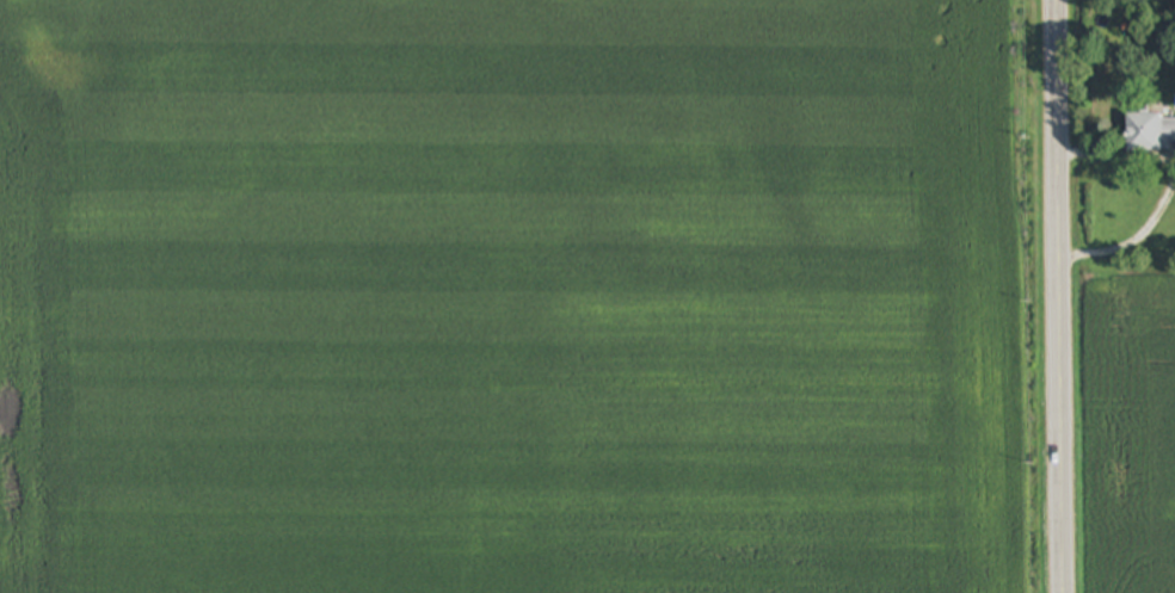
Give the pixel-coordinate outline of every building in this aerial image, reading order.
[(1174,153),(1174,117),(1130,116),(1129,152),(1174,153)]
